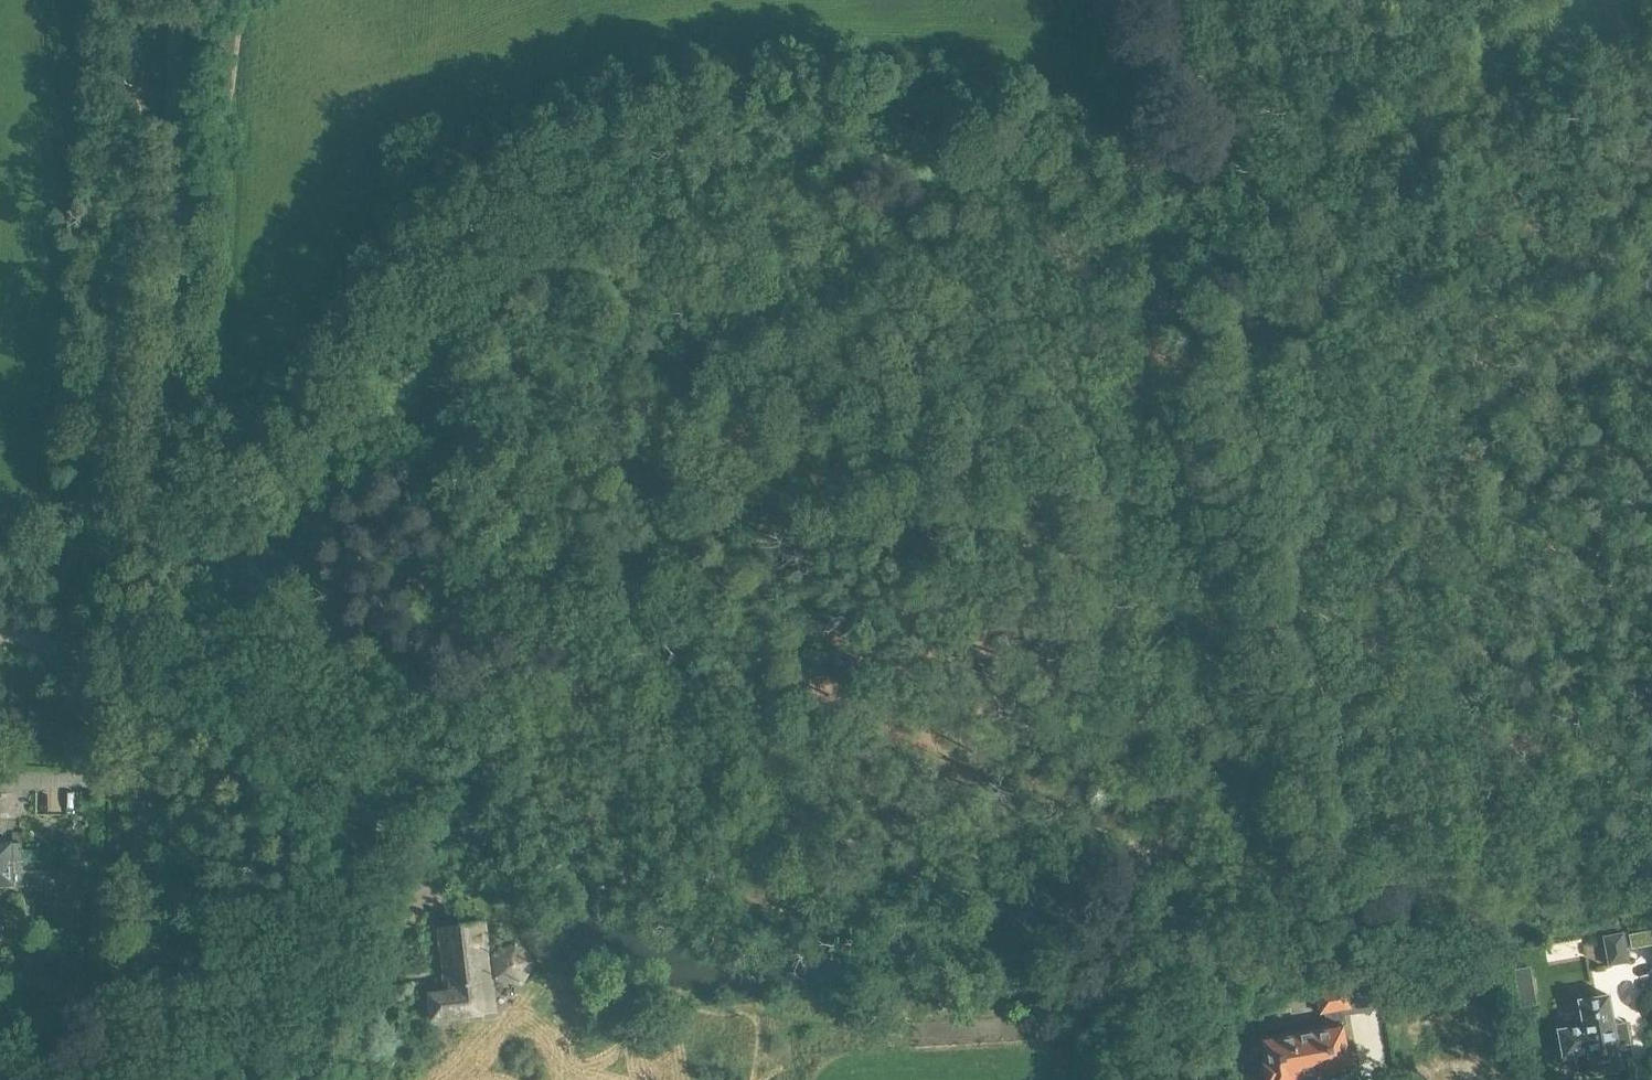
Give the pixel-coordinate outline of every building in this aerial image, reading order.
[(0,843),(0,886),(15,885),(15,860),(23,859),(23,863),(44,863),(44,850),(23,850),(23,843),(21,843),(21,844),(14,844),(14,842),(0,843)] [(435,1018),(467,1014),(482,1012),(481,1004),(494,1002),(492,988),(490,967),(499,966),(500,978),(522,982),(533,962),(518,946),(497,955),(498,958),(489,959),(485,924),(441,929),(448,993),(432,995),(435,1018)] [(1626,930),(1604,934),(1610,965),(1632,961),(1626,930)] [(1515,967),(1522,1005),(1539,1002),(1532,963),(1515,967)] [(1262,1068),(1264,1079),(1297,1079),(1297,1077),(1329,1072),(1332,1075),(1340,1073),(1342,1070),(1349,1068),(1341,1025),(1338,1009),(1349,1007),(1350,1014),(1382,1009),(1377,981),(1346,986),(1347,990),(1320,995),(1323,1011),(1326,1010),(1329,1027),(1263,1039),(1268,1064),(1262,1068)] [(1584,1025),(1558,1029),(1563,1058),(1576,1056),(1579,1073),(1592,1071),(1592,1072),(1623,1067),(1619,1045),(1631,1043),(1627,1023),(1616,1025),(1610,994),(1579,1000),(1584,1025)]
